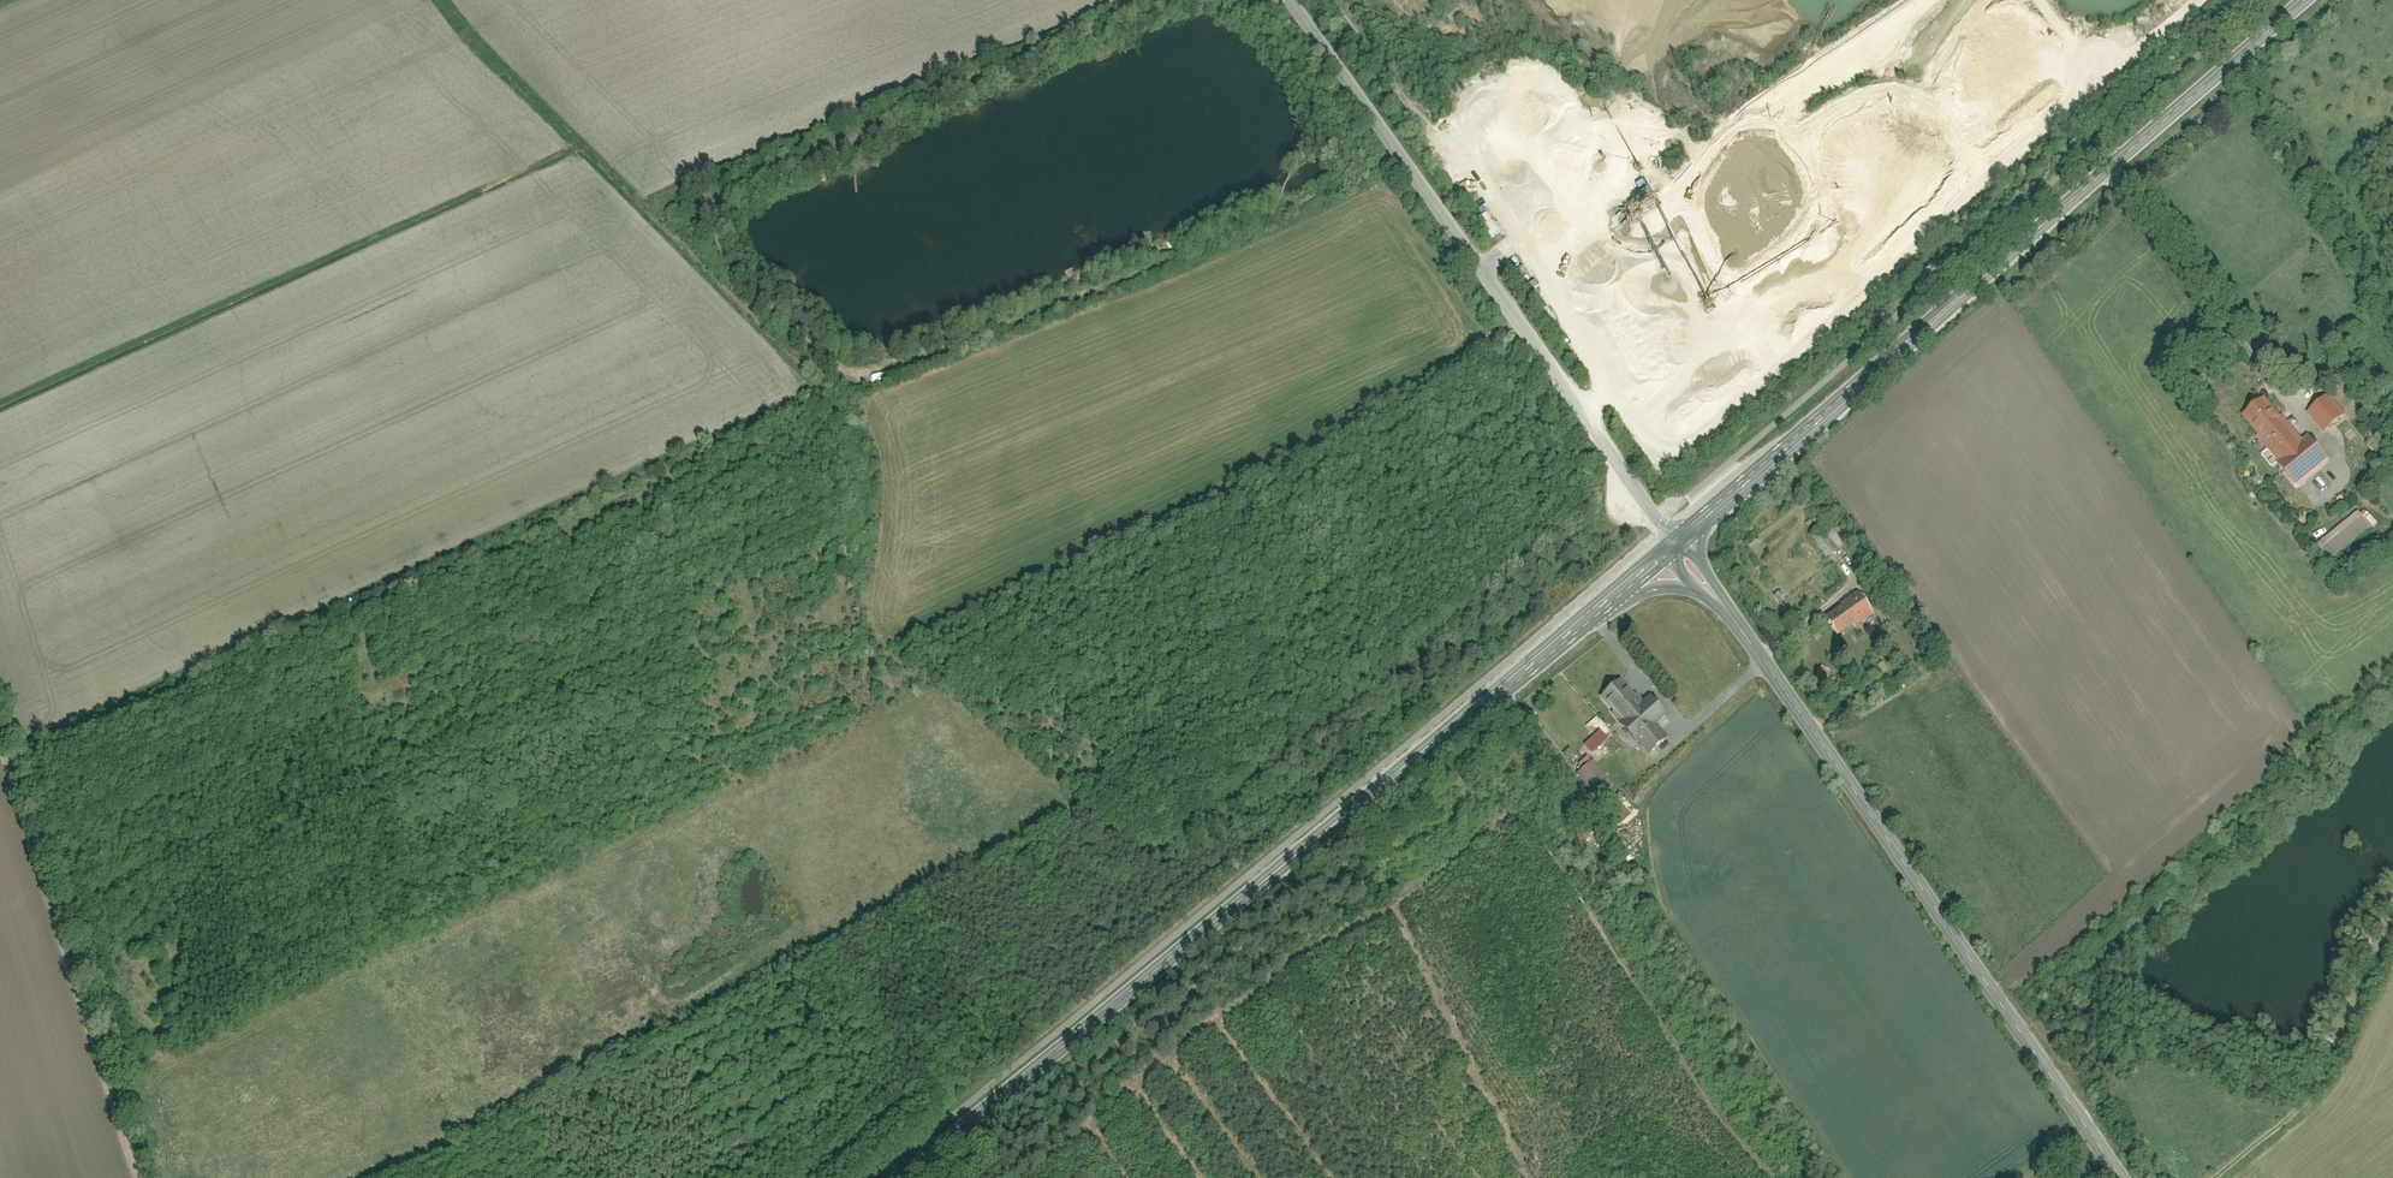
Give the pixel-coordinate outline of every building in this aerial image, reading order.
[(857,388),(872,384),(870,377),(855,382),(857,388)] [(2308,413),(2325,433),(2346,415),(2328,395),(2308,413)] [(2303,441),(2267,398),(2242,418),(2278,462),(2276,464),(2297,490),(2332,462),(2310,435),(2303,441)] [(2318,546),(2331,562),(2372,529),(2359,512),(2318,546)] [(1811,538),(1827,559),(1837,552),(1821,531),(1811,538)] [(1842,608),(1826,618),(1839,638),(1854,628),(1856,630),(1875,617),(1859,594),(1841,606),(1842,608)] [(1631,747),(1638,742),(1650,757),(1670,742),(1657,726),(1668,717),(1650,695),(1640,703),(1622,681),(1602,697),(1620,719),(1613,725),(1631,747)] [(1594,763),(1578,775),(1596,799),(1612,787),(1594,763)]
